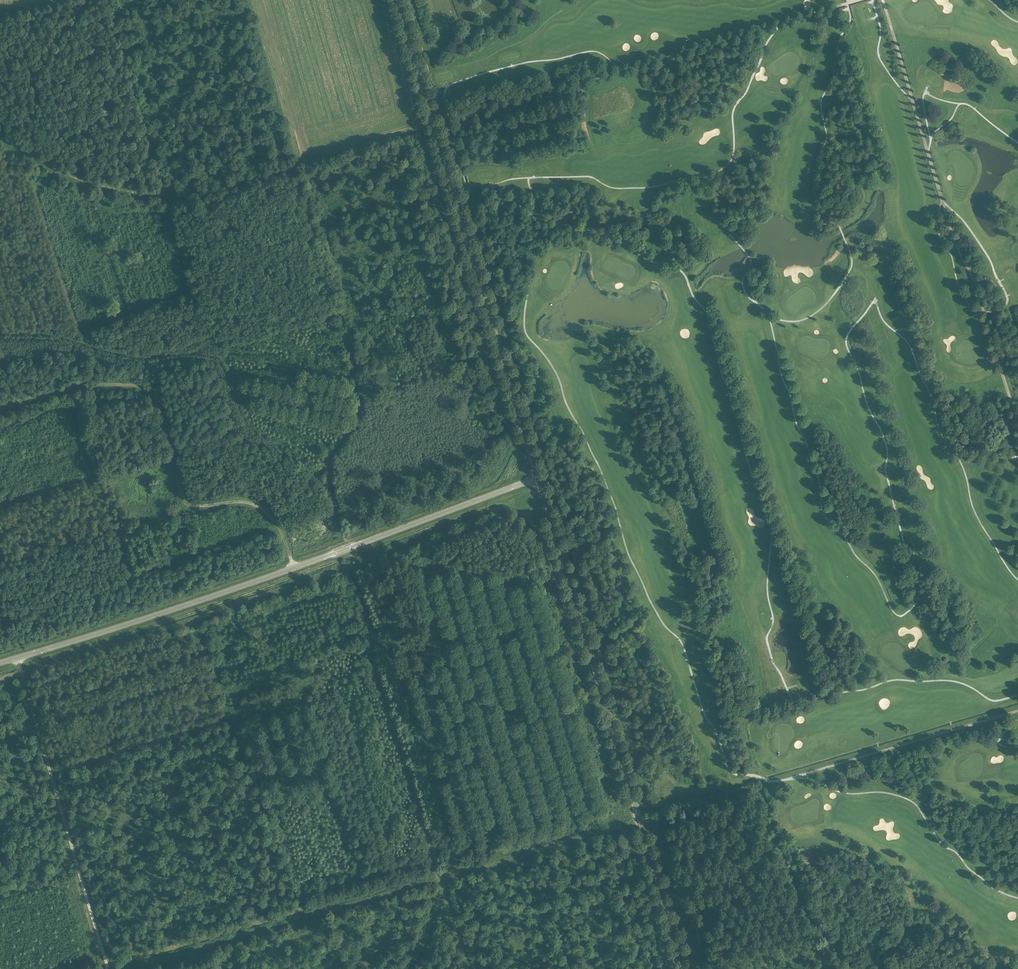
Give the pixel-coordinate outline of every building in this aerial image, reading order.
[(339,226),(334,229),(337,234),(342,230),(339,226)]
